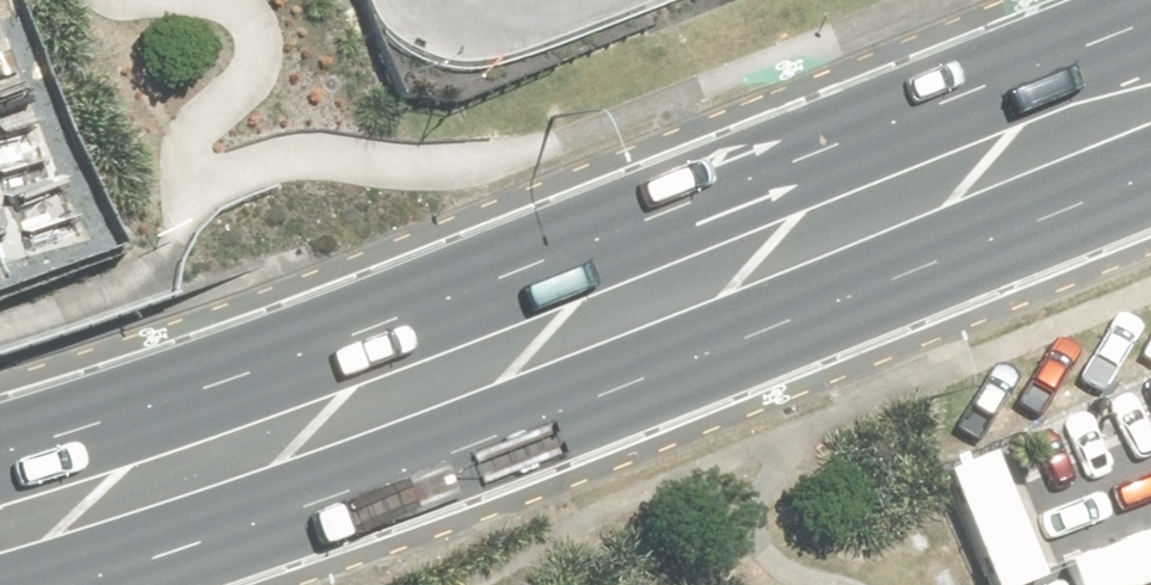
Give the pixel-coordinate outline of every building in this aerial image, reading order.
[(1112,584),(1150,584),(1150,570),(1112,584)]
